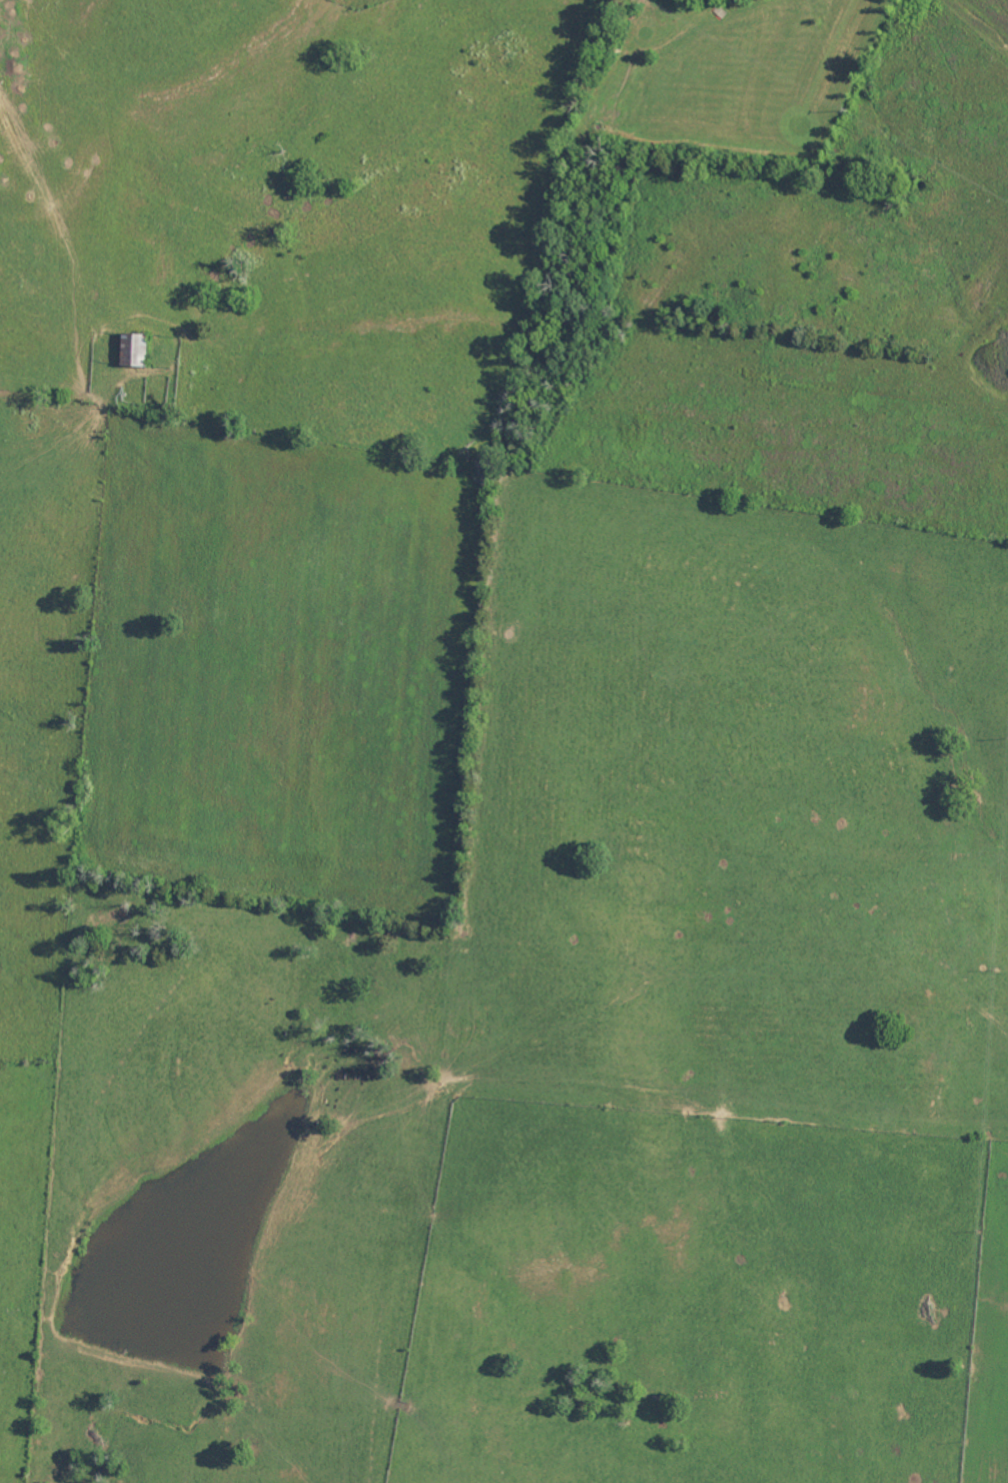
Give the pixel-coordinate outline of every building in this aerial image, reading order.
[(146,335),(121,334),(120,364),(145,364),(146,335)]
